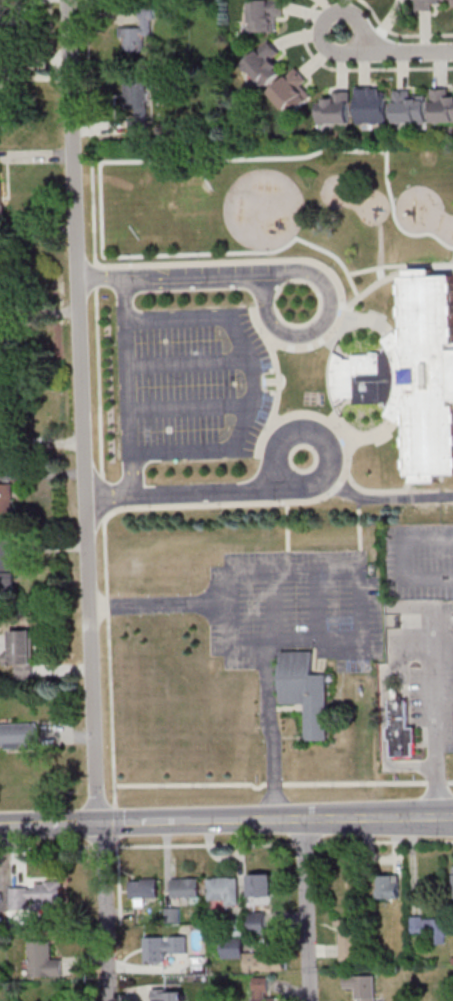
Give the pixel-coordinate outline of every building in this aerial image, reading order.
[(278,18),(283,18),(283,0),(250,1),(250,33),(278,33),(278,18)] [(416,12),(433,12),(433,3),(448,3),(448,0),(416,0),(416,12)] [(122,29),(122,54),(145,54),(145,37),(153,37),(153,4),(141,4),(141,29),(122,29)] [(273,59),(280,55),(273,44),(245,61),(262,88),(283,76),(273,59)] [(313,98),(302,86),(308,80),(296,68),(269,95),(292,118),(313,98)] [(126,79),(127,135),(147,135),(146,79),(126,79)] [(357,90),(357,125),(388,125),(388,90),(357,90)] [(448,99),(448,90),(432,90),(432,125),(452,125),(452,99),(448,99)] [(319,125),(350,125),(350,92),(332,92),(332,100),(319,100),(319,125)] [(395,125),(427,125),(427,93),(395,93),(395,125)] [(437,274),(452,273),(452,478),(419,479),(408,276),(413,275),(412,268),(437,267),(437,274)] [(0,485),(0,520),(13,520),(13,485),(0,485)] [(0,539),(0,592),(14,592),(14,539),(0,539)] [(267,934),(267,912),(253,912),(253,934),(267,934)] [(446,943),(446,916),(411,916),(411,932),(434,932),(434,943),(446,943)] [(358,960),(358,918),(339,918),(339,960),(358,960)] [(145,963),(165,963),(165,952),(188,952),(188,935),(145,935),(145,963)] [(245,970),(285,970),(285,952),(244,953),(244,936),(223,937),(223,958),(245,957),(245,970)] [(51,941),(30,941),(30,975),(62,975),(62,956),(51,956),(51,941)] [(356,998),(375,998),(375,975),(345,975),(345,986),(356,986),(356,998)] [(276,996),(267,996),(267,976),(254,976),(254,1000),(276,1000),(276,996)] [(154,1000),(188,1000),(188,988),(154,988),(154,1000)]
